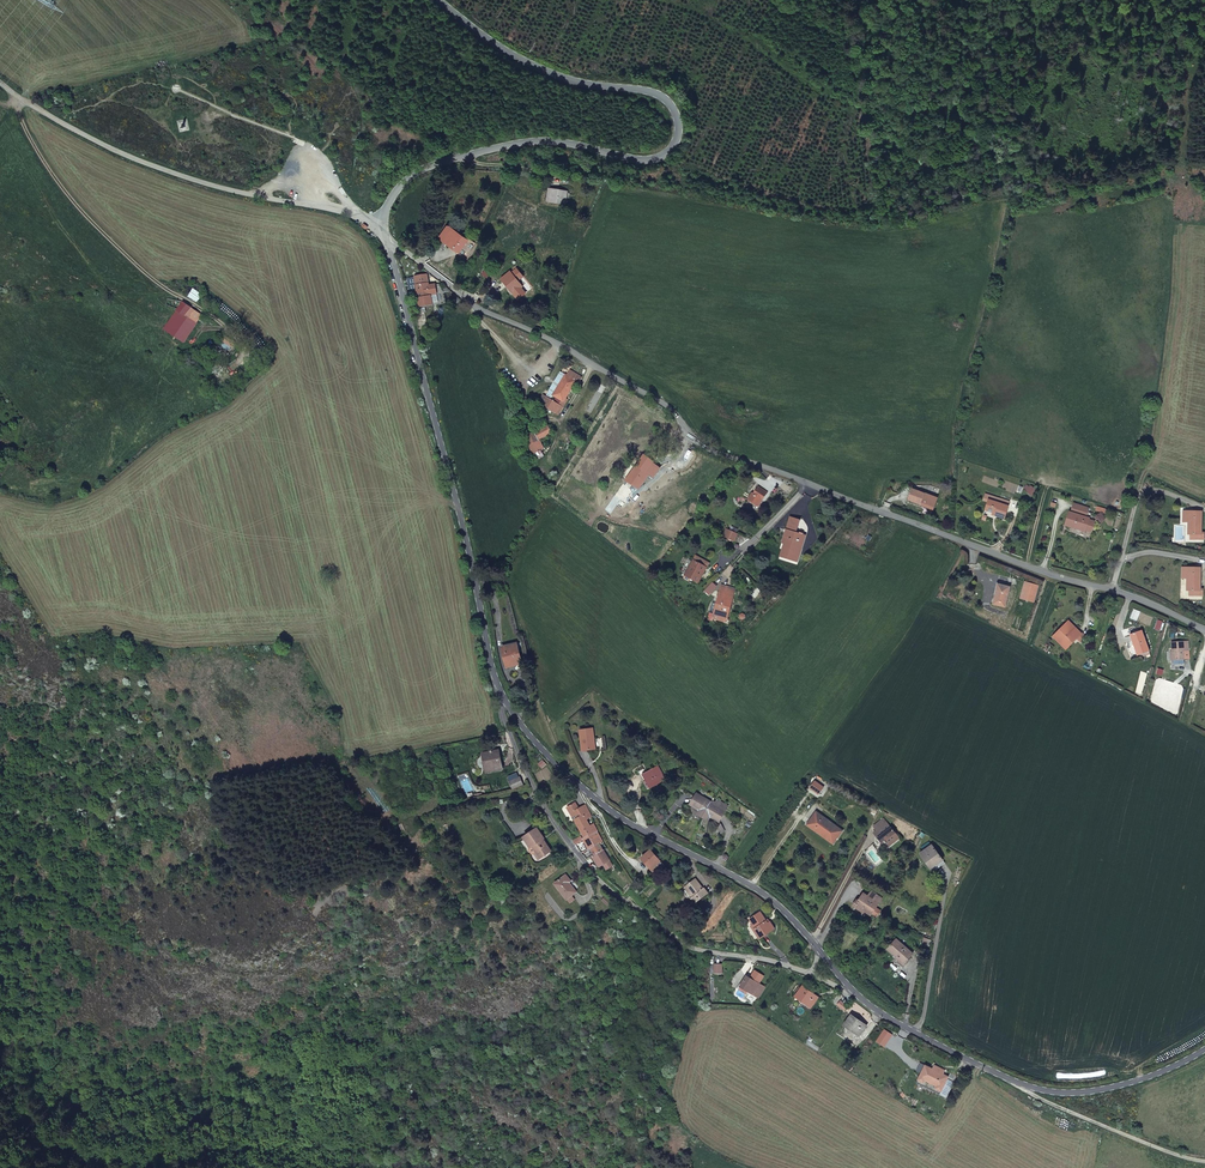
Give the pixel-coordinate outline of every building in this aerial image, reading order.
[(550,190),(548,201),(564,203),(566,192),(550,190)] [(467,239),(452,229),(444,240),(459,250),(467,239)] [(489,272),(485,269),(480,274),(485,277),(489,272)] [(522,288),(511,273),(503,280),(518,300),(525,294),(521,289),(522,288)] [(419,304),(420,307),(433,304),(433,306),(446,304),(444,293),(437,294),(435,285),(429,286),(428,275),(415,276),(419,304)] [(419,304),(415,276),(409,278),(410,289),(416,304),(419,304)] [(169,350),(177,356),(203,316),(184,302),(167,300),(167,306),(179,310),(165,330),(175,336),(172,340),(161,334),(159,337),(152,331),(149,325),(144,325),(138,332),(155,345),(157,343),(169,350)] [(201,344),(207,349),(212,340),(206,336),(201,344)] [(567,375),(565,375),(560,382),(553,395),(558,398),(564,402),(566,399),(578,378),(580,379),(582,376),(570,369),(567,375)] [(553,395),(560,382),(556,380),(548,393),(553,395)] [(547,398),(542,406),(557,415),(564,402),(558,398),(555,403),(550,400),(547,398)] [(560,416),(567,403),(564,402),(557,415),(560,416)] [(525,437),(535,454),(545,449),(541,440),(553,433),(548,425),(525,437)] [(644,456),(627,481),(639,488),(644,480),(649,473),(648,471),(656,458),(651,455),(649,459),(644,456)] [(639,488),(643,490),(646,492),(650,484),(644,480),(639,488)] [(769,492),(759,486),(749,501),(758,508),(769,492)] [(911,489),(907,500),(932,510),(935,501),(923,496),(924,494),(911,489)] [(1006,520),(1009,507),(1008,507),(996,503),(997,499),(986,496),(984,501),(989,503),(987,512),(994,514),(994,516),(1006,520)] [(1008,507),(1009,507),(1010,503),(997,499),(996,503),(1008,507)] [(1075,504),(1072,513),(1070,512),(1066,525),(1086,531),(1090,518),(1086,517),(1089,509),(1075,504)] [(1192,531),(1197,532),(1197,538),(1204,538),(1204,532),(1203,532),(1204,510),(1185,509),(1185,519),(1192,520),(1192,531)] [(785,528),(785,529),(790,531),(784,544),(788,546),(783,558),(796,563),(801,550),(798,549),(804,534),(801,533),(800,535),(796,534),(796,532),(801,520),(791,518),(787,528),(785,528)] [(734,542),(737,533),(728,529),(725,538),(734,542)] [(790,531),(785,529),(780,544),(784,544),(790,531)] [(699,582),(710,562),(696,556),(686,574),(699,582)] [(1202,590),(1202,568),(1183,567),(1184,578),(1190,578),(1190,589),(1195,590),(1195,595),(1204,595),(1204,590),(1202,590)] [(716,603),(713,612),(725,616),(727,616),(734,587),(720,583),(714,602),(716,603)] [(1019,600),(1032,603),(1036,587),(1024,583),(1019,600)] [(998,585),(992,605),(1003,608),(1008,588),(998,585)] [(725,616),(713,612),(711,617),(724,620),(725,616)] [(1077,631),(1068,623),(1064,627),(1073,636),(1077,631)] [(1073,636),(1064,627),(1053,639),(1067,652),(1077,641),(1082,645),(1087,639),(1083,635),(1082,636),(1077,631),(1073,636)] [(1138,659),(1150,654),(1141,633),(1130,637),(1138,659)] [(1189,658),(1189,649),(1189,639),(1173,639),(1173,648),(1174,659),(1174,663),(1184,663),(1184,659),(1189,658)] [(522,665),(518,646),(503,649),(508,668),(522,665)] [(595,732),(582,734),(585,753),(595,752),(594,743),(597,742),(595,732)] [(480,762),(490,778),(503,769),(494,754),(480,762)] [(660,766),(647,773),(645,769),(639,772),(649,790),(662,783),(661,782),(666,779),(660,766)] [(507,779),(510,791),(519,788),(517,781),(516,780),(516,776),(507,779)] [(719,822),(726,811),(716,804),(698,793),(692,804),(701,809),(698,814),(708,820),(711,816),(719,822)] [(716,804),(726,811),(729,806),(719,800),(716,804)] [(589,810),(586,805),(580,808),(577,802),(569,807),(574,817),(589,810)] [(589,810),(574,817),(584,836),(573,841),(575,843),(595,833),(599,831),(595,823),(591,825),(587,819),(593,817),(589,810)] [(819,813),(810,825),(836,845),(845,832),(819,813)] [(875,830),(883,842),(886,839),(891,845),(901,838),(885,817),(877,822),(880,827),(875,830)] [(547,843),(538,829),(525,838),(533,849),(535,848),(543,859),(552,853),(546,844),(547,843)] [(595,833),(575,843),(577,845),(586,841),(588,846),(585,848),(587,851),(591,849),(601,844),(595,833)] [(604,849),(601,844),(591,849),(595,854),(604,849)] [(920,854),(923,859),(926,858),(934,869),(940,864),(941,866),(946,864),(932,845),(920,854)] [(535,848),(533,849),(541,861),(543,859),(535,848)] [(611,860),(604,849),(595,854),(594,855),(592,856),(600,867),(604,864),(611,860)] [(665,867),(651,851),(651,852),(642,861),(646,865),(648,863),(659,874),(665,867)] [(597,866),(597,869),(600,867),(592,856),(590,857),(597,866)] [(926,858),(923,859),(931,871),(934,869),(926,858)] [(604,864),(607,870),(614,866),(611,860),(604,864)] [(656,876),(659,874),(648,863),(646,865),(656,876)] [(571,886),(566,877),(556,885),(572,905),(577,901),(574,897),(577,895),(571,886)] [(694,900),(697,905),(711,893),(707,889),(705,891),(697,881),(687,888),(695,898),(694,900)] [(878,906),(884,896),(874,890),(870,895),(865,892),(858,904),(874,914),(875,912),(879,915),(883,909),(878,906)] [(610,898),(607,901),(614,907),(617,904),(610,898)] [(759,930),(765,938),(777,929),(773,923),(771,925),(762,913),(753,920),(760,929),(759,930)] [(895,959),(900,965),(911,955),(898,940),(888,949),(896,959),(895,959)] [(721,964),(714,964),(713,973),(720,973),(721,964)] [(760,996),(769,984),(753,973),(744,985),(760,996)] [(807,985),(800,993),(812,1002),(818,994),(807,985)] [(848,1005),(842,1000),(838,1004),(845,1010),(848,1005)] [(865,1023),(853,1014),(847,1023),(859,1031),(865,1023)] [(923,1060),(915,1074),(920,1077),(928,1063),(923,1060)] [(920,1077),(915,1074),(912,1073),(906,1085),(915,1089),(919,1081),(941,1094),(951,1076),(928,1063),(920,1077)]
